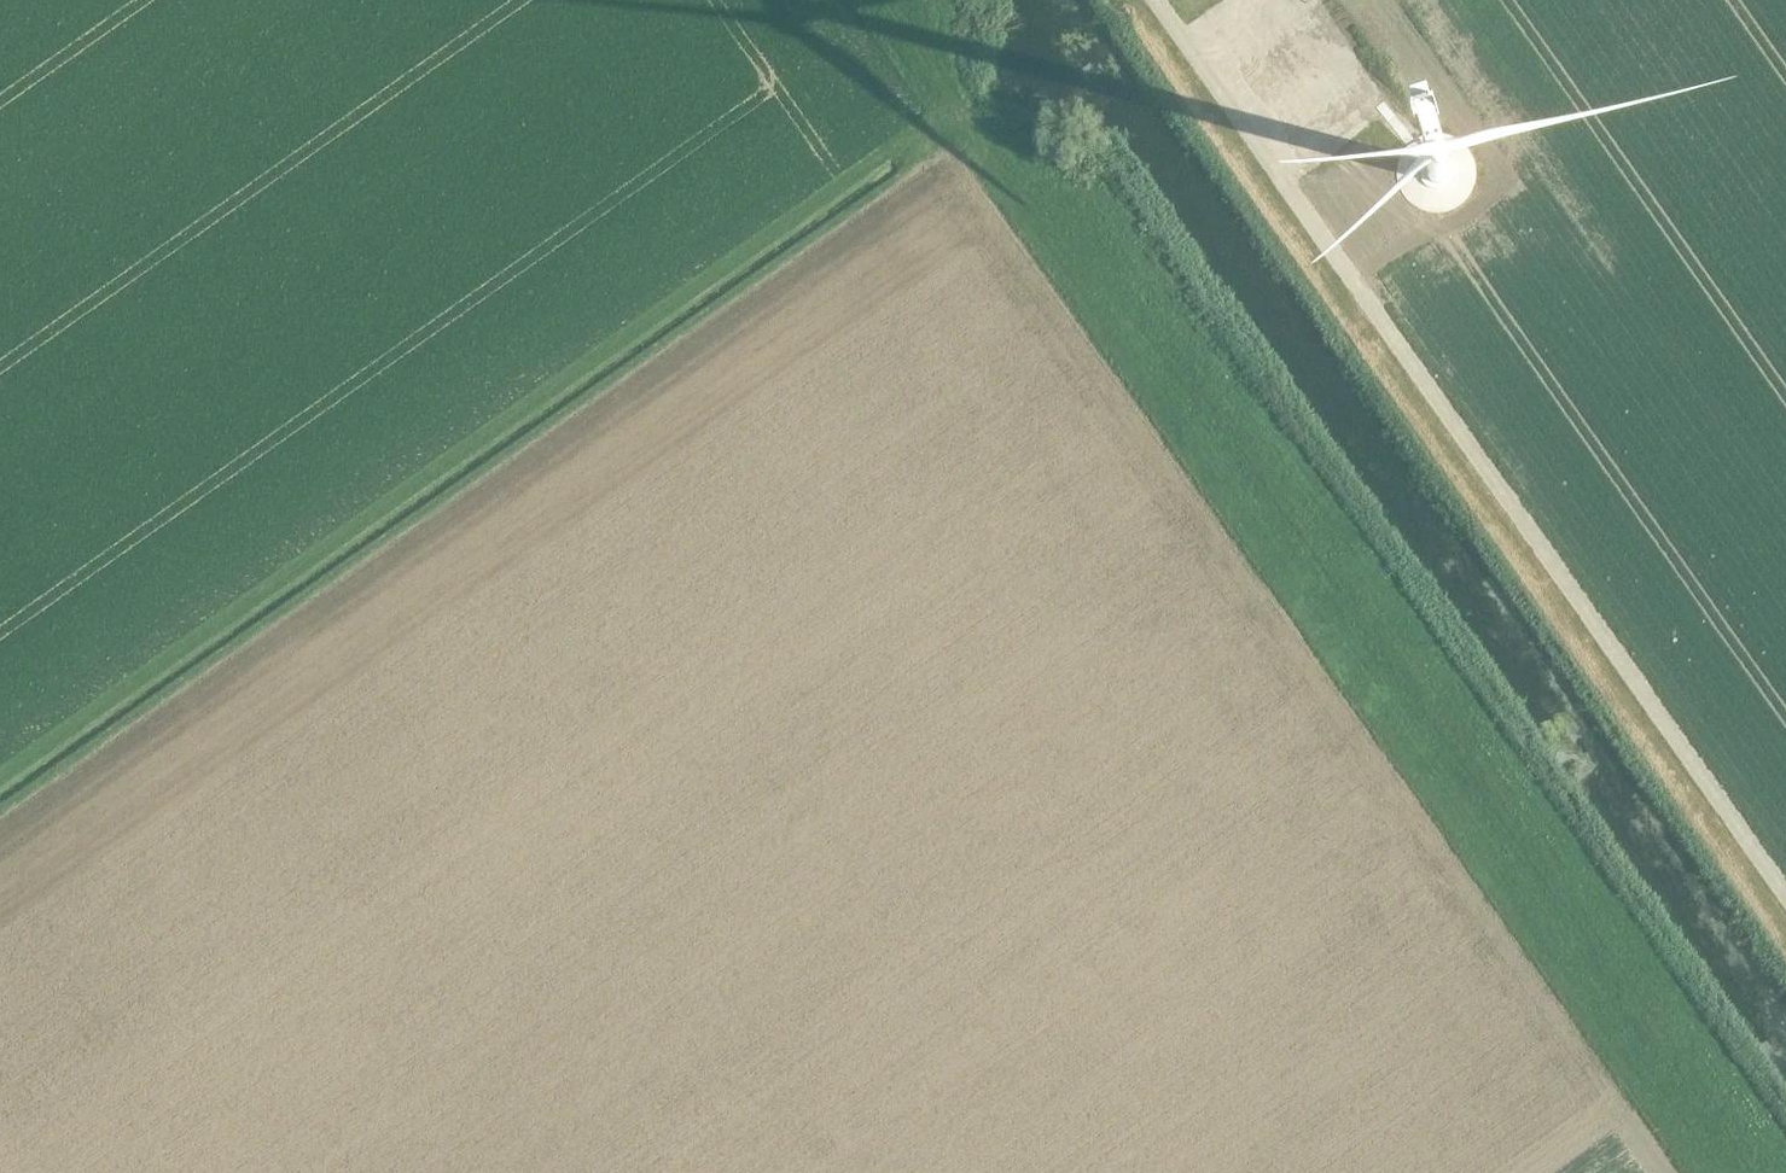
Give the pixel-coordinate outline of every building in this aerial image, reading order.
[(1424,171),(1424,173),(1424,175),(1425,177),(1426,178),(1427,180),(1428,181),(1430,182),(1432,183),(1434,183),(1436,183),(1438,183),(1440,182),(1442,181),(1443,180),(1444,178),(1445,176),(1446,174),(1446,172),(1446,170),(1445,168),(1444,167),(1443,165),(1441,164),(1440,163),(1438,162),(1436,162),(1434,162),(1432,162),(1430,163),(1428,164),(1427,165),(1425,167),(1425,169),(1424,171)]
